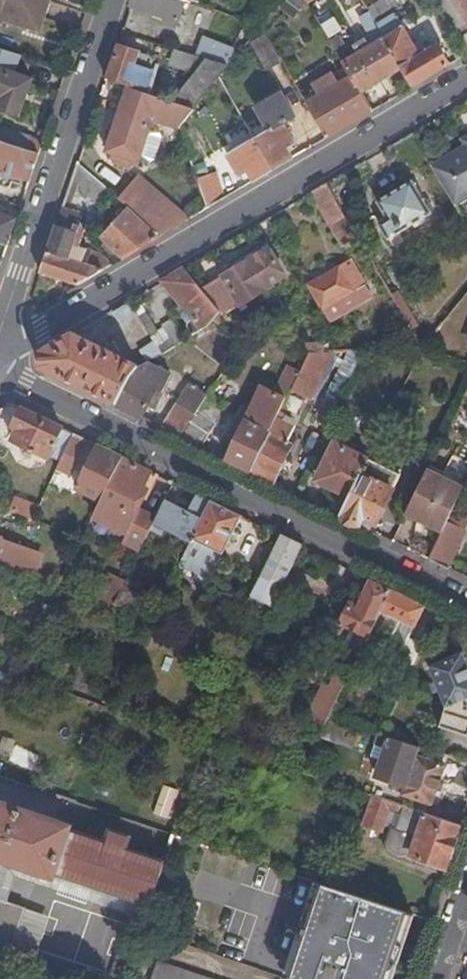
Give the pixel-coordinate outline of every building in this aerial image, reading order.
[(51,0),(0,0),(0,11),(43,25),(51,0)] [(134,4),(179,19),(186,0),(135,0),(134,4)] [(306,0),(287,0),(265,28),(264,28),(271,39),(306,0)] [(306,0),(313,12),(324,0),(306,0)] [(402,13),(394,0),(392,0),(370,13),(374,19),(402,66),(414,87),(449,65),(439,47),(422,57),(397,16),(402,13)] [(466,14),(466,0),(459,0),(466,14)] [(329,36),(343,32),(335,7),(321,12),(329,36)] [(360,91),(402,66),(374,19),(365,24),(376,43),(370,46),(363,50),(352,57),(348,49),(340,36),(331,41),(351,76),(360,91)] [(249,40),(252,44),(265,66),(277,59),(261,32),(249,40)] [(363,50),(370,46),(365,38),(358,43),(363,50)] [(238,52),(208,40),(201,57),(207,59),(228,65),(232,67),(238,52)] [(121,43),(109,78),(129,85),(137,63),(141,49),(121,43)] [(358,43),(348,49),(352,57),(363,50),(358,43)] [(201,57),(175,48),(171,63),(197,72),(207,59),(201,57)] [(156,55),(141,49),(137,63),(152,68),(156,55)] [(195,107),(228,65),(207,59),(197,72),(181,93),(174,101),(195,107)] [(137,63),(129,85),(150,92),(158,69),(152,68),(137,63)] [(19,114),(31,76),(0,66),(0,107),(19,114)] [(372,111),(360,91),(351,76),(342,82),(336,71),(314,84),(320,94),(319,95),(307,102),(328,137),(372,111)] [(150,92),(129,85),(108,149),(113,151),(111,158),(133,165),(136,158),(140,160),(143,151),(150,128),(154,117),(184,128),(199,109),(195,107),(174,101),(160,95),(150,92)] [(160,95),(174,101),(181,93),(162,87),(160,95)] [(274,169),(294,157),(289,146),(295,142),(283,121),(296,113),(281,88),(256,104),(271,129),(256,138),(274,169)] [(2,125),(0,133),(0,139),(42,152),(46,139),(2,125)] [(162,132),(150,128),(143,151),(154,154),(158,153),(164,136),(162,132)] [(431,165),(454,205),(466,197),(466,136),(463,138),(466,144),(431,165)] [(255,180),(274,169),(256,138),(227,155),(239,175),(249,169),(255,180)] [(42,152),(0,139),(0,169),(32,180),(42,152)] [(115,191),(90,170),(80,162),(74,181),(84,189),(105,206),(115,191)] [(209,206),(228,196),(219,168),(199,175),(209,206)] [(164,233),(187,219),(141,179),(124,199),(164,233)] [(388,239),(431,213),(411,179),(375,200),(385,217),(378,222),(388,239)] [(84,189),(74,181),(67,201),(79,205),(84,189)] [(327,182),(312,191),(343,242),(356,233),(327,182)] [(79,283),(112,264),(99,250),(76,242),(80,230),(71,226),(77,209),(66,206),(44,270),(79,283)] [(20,216),(0,209),(0,239),(11,242),(20,216)] [(124,257),(158,237),(136,210),(107,236),(124,257)] [(270,246),(201,285),(221,308),(240,297),(241,300),(287,275),(270,246)] [(353,256),(309,282),(324,308),(368,282),(353,256)] [(183,266),(163,279),(196,318),(191,322),(191,327),(196,332),(204,328),(222,309),(221,308),(201,285),(183,266)] [(131,297),(114,308),(121,321),(139,311),(131,297)] [(162,351),(186,338),(177,322),(153,335),(156,340),(162,351)] [(42,367),(117,404),(138,362),(76,331),(41,351),(42,367)] [(149,357),(162,351),(156,340),(143,347),(149,357)] [(305,390),(324,351),(311,352),(302,369),(297,379),(295,385),(305,390)] [(117,404),(141,416),(148,402),(154,405),(172,372),(148,358),(141,363),(138,362),(117,404)] [(295,385),(297,379),(302,369),(288,363),(275,391),(279,393),(289,398),(295,385)] [(183,436),(206,400),(209,393),(189,381),(165,427),(183,436)] [(252,471),(279,415),(289,398),(279,393),(275,391),(267,387),(256,407),(248,403),(241,417),(249,422),(230,460),(252,471)] [(316,423),(329,429),(343,401),(329,395),(316,423)] [(183,436),(205,447),(226,411),(206,400),(183,436)] [(62,459),(75,431),(63,426),(24,406),(15,426),(21,429),(15,442),(48,457),(50,454),(62,459)] [(252,471),(276,482),(295,444),(290,441),(298,424),(279,415),(252,471)] [(88,438),(75,431),(62,459),(59,463),(73,470),(88,438)] [(124,456),(99,443),(78,487),(103,498),(124,456)] [(321,483),(351,498),(369,460),(339,446),(321,483)] [(124,456),(103,498),(96,512),(131,529),(127,538),(144,546),(152,531),(158,516),(156,515),(138,508),(148,489),(142,487),(151,470),(124,456)] [(343,515),(364,525),(367,519),(377,523),(401,474),(370,458),(369,460),(351,498),(343,515)] [(405,510),(406,511),(427,467),(426,467),(405,510)] [(445,529),(453,511),(465,485),(427,467),(406,511),(445,529)] [(214,500),(193,490),(188,499),(172,491),(158,516),(152,531),(166,538),(170,532),(192,543),(214,500)] [(36,518),(42,504),(18,495),(12,510),(36,518)] [(244,515),(214,500),(192,543),(185,559),(214,574),(244,515)] [(446,566),(466,525),(466,518),(453,511),(445,529),(431,559),(446,566)] [(304,545),(283,535),(256,588),(277,599),(304,545)] [(211,579),(214,574),(185,559),(182,564),(211,579)] [(115,572),(102,597),(116,602),(118,597),(126,583),(128,577),(115,572)] [(349,682),(373,630),(392,589),(371,578),(358,605),(352,603),(342,625),(359,633),(335,682),(316,722),(328,727),(332,717),(349,682)] [(126,583),(118,597),(142,608),(148,594),(126,583)] [(426,606),(392,589),(373,630),(380,633),(381,632),(389,615),(415,628),(426,606)] [(409,642),(415,628),(389,615),(381,632),(407,644),(409,642)] [(415,667),(423,649),(409,642),(407,644),(400,659),(415,667)] [(466,653),(432,666),(449,707),(442,728),(466,737),(466,656),(466,653)] [(9,673),(0,671),(0,682),(5,684),(9,673)] [(316,722),(335,682),(323,686),(307,717),(316,722)] [(343,744),(351,723),(332,717),(328,727),(323,737),(343,744)] [(434,808),(452,758),(401,740),(382,791),(434,808)] [(156,814),(172,818),(179,788),(163,784),(156,814)] [(393,802),(379,797),(368,829),(382,833),(393,802)] [(57,875),(58,872),(154,904),(168,861),(130,848),(134,837),(112,830),(109,841),(71,828),(73,823),(0,798),(0,856),(57,875)] [(448,868),(463,826),(398,804),(395,813),(403,815),(398,830),(391,828),(384,849),(412,859),(413,855),(416,857),(415,863),(431,868),(433,863),(448,868)] [(17,873),(134,913),(150,918),(154,905),(154,904),(58,872),(57,875),(0,856),(0,868),(17,873)] [(0,868),(0,899),(8,902),(17,873),(0,868)] [(408,913),(325,886),(294,978),(386,978),(408,913)] [(0,899),(0,978),(8,978),(13,963),(31,912),(31,909),(8,902),(0,899)] [(34,970),(51,918),(31,912),(13,963),(34,970)] [(150,918),(134,913),(112,978),(129,978),(146,930),(150,918)] [(162,962),(156,978),(212,978),(162,962)]
